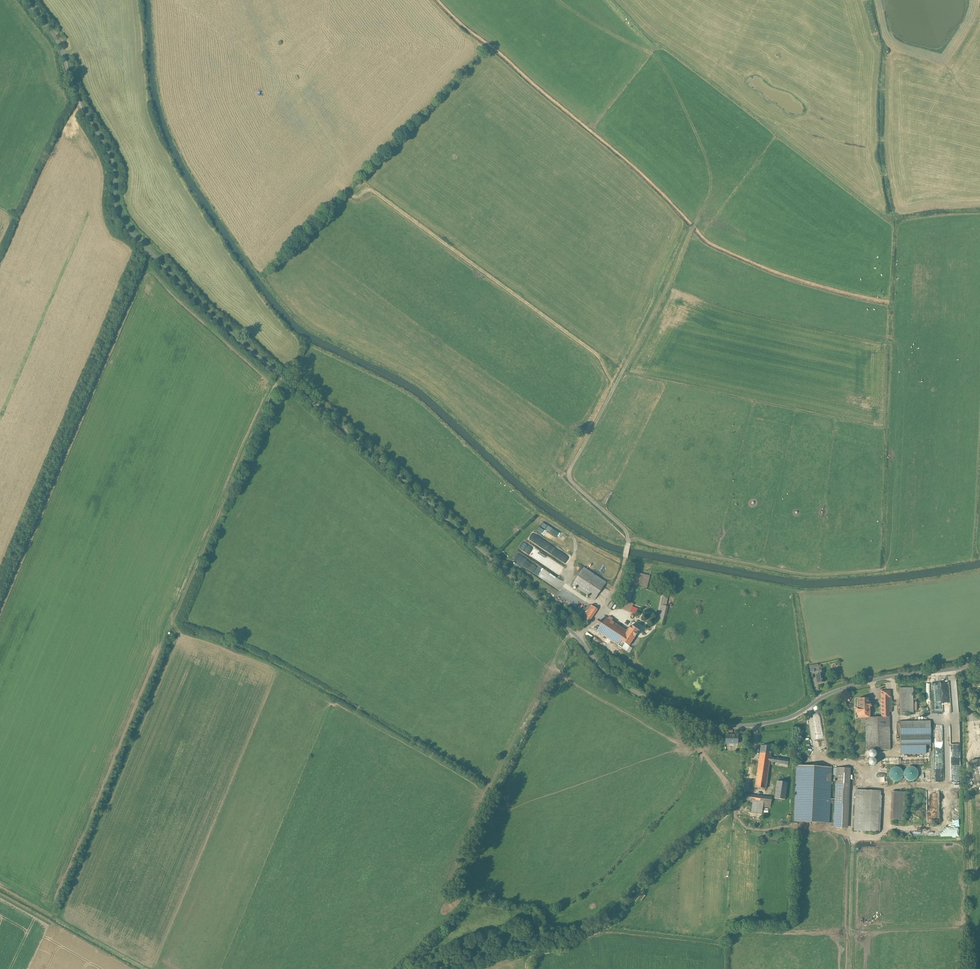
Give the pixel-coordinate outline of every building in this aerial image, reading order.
[(607,582),(584,567),(572,585),(595,600),(607,582)] [(633,605),(626,603),(624,609),(630,612),(633,605)] [(666,606),(661,605),(657,624),(663,625),(668,606),(666,606)] [(591,606),(582,619),(587,622),(596,609),(591,606)] [(613,619),(609,616),(608,618),(606,617),(597,631),(622,648),(625,644),(621,641),(628,631),(611,621),(613,619)] [(628,631),(621,641),(625,644),(629,646),(639,631),(631,626),(628,631)] [(824,670),(818,670),(819,675),(816,675),(817,683),(825,682),(824,676),(825,676),(824,670)] [(908,688),(899,688),(900,713),(908,713),(908,688)] [(870,698),(858,699),(858,708),(856,708),(856,713),(858,713),(858,718),(861,718),(869,718),(870,718),(870,706),(872,706),(872,703),(870,703),(870,698)] [(870,718),(869,718),(861,718),(861,723),(866,723),(866,750),(870,750),(874,750),(890,750),(889,717),(882,717),(870,718)] [(930,721),(900,721),(900,745),(931,745),(930,721)] [(738,735),(730,735),(726,735),(725,743),(738,744),(738,735)] [(772,747),(761,745),(760,753),(771,755),(772,747)] [(900,746),(901,754),(926,753),(926,746),(900,746)] [(771,755),(760,753),(755,787),(766,789),(769,765),(770,761),(771,756),(771,755)] [(789,760),(772,757),(772,756),(771,756),(770,761),(774,762),(778,762),(778,763),(788,764),(789,760)] [(971,760),(974,782),(976,782),(979,781),(979,759),(971,760)] [(831,768),(798,766),(795,821),(829,823),(830,799),(831,768)] [(918,776),(918,774),(917,771),(916,769),(914,767),(911,766),(908,767),(906,769),(904,771),(904,774),(904,777),(906,779),(908,780),(911,781),(914,780),(916,779),(918,776)] [(903,777),(903,774),(903,771),(901,769),(899,767),(896,767),(893,767),(891,769),(889,771),(889,774),(889,777),(891,779),(893,781),(896,781),(899,781),(901,779),(903,777)] [(850,769),(836,768),(836,775),(835,798),(835,803),(834,827),(846,828),(848,790),(849,790),(850,769)] [(787,782),(777,781),(774,798),(785,800),(787,782)] [(878,791),(856,790),(854,831),(876,832),(878,791)] [(905,792),(894,792),(892,820),(904,820),(905,792)] [(772,798),(745,794),(743,804),(752,805),(751,811),(762,813),(763,806),(770,807),(772,798)]
